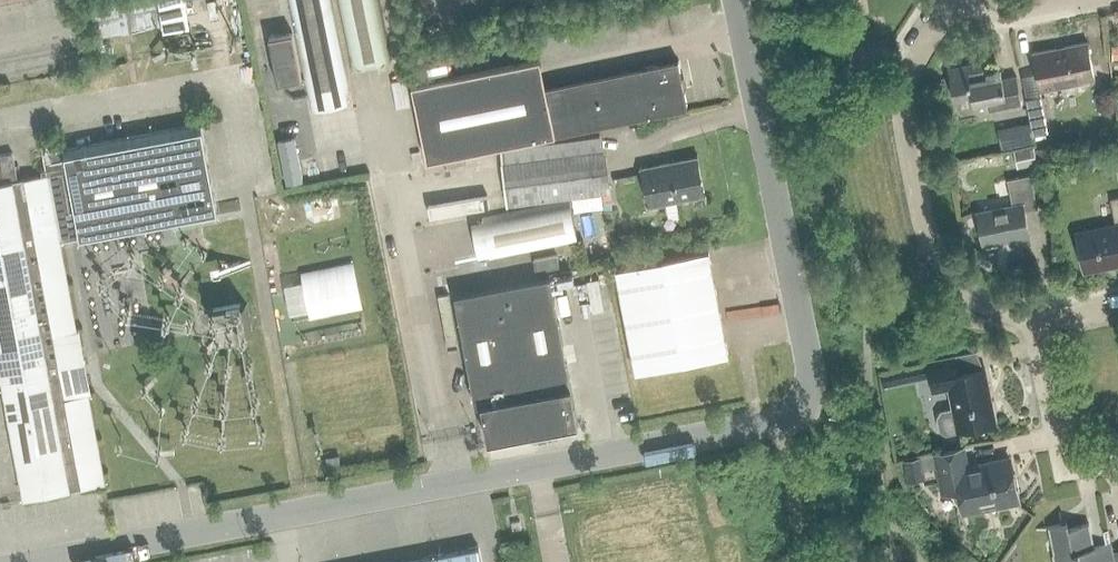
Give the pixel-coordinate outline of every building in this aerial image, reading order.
[(102,1),(104,29),(161,26),(160,0),(122,0),(102,1)] [(305,100),(346,92),(328,0),(285,0),(305,100)] [(389,61),(377,0),(335,0),(348,69),(389,61)] [(274,84),(299,79),(290,32),(265,37),(274,84)] [(1040,92),(1095,81),(1087,42),(1032,53),(1040,92)] [(426,163),(686,110),(677,62),(544,89),(539,61),(410,88),(426,163)] [(1016,77),(1002,80),(1000,68),(987,71),(985,62),(948,70),(954,101),(972,98),(974,110),(993,106),(995,115),(1023,110),(1016,77)] [(390,82),(395,107),(408,105),(403,79),(390,82)] [(1033,136),(1048,133),(1041,96),(1025,99),(1033,136)] [(101,483),(105,483),(59,241),(217,211),(200,122),(42,151),(46,173),(18,179),(14,153),(0,155),(0,368),(24,498),(101,483)] [(1031,141),(1028,124),(1013,127),(1016,143),(1031,141)] [(1058,158),(1055,145),(1035,148),(1038,162),(1058,158)] [(609,194),(604,153),(549,160),(547,146),(499,152),(506,207),(572,199),(573,214),(602,210),(600,196),(609,194)] [(1037,164),(1033,148),(1014,152),(1017,168),(1037,164)] [(420,152),(411,153),(413,164),(422,163),(420,152)] [(1103,156),(1107,172),(1117,170),(1117,152),(1103,156)] [(697,160),(641,170),(649,209),(704,199),(697,160)] [(1012,205),(977,212),(983,246),(1029,237),(1024,212),(1038,209),(1031,175),(1007,180),(1012,205)] [(1111,200),(1115,223),(1077,231),(1085,272),(1117,266),(1117,198),(1111,200)] [(577,245),(568,203),(481,220),(489,262),(577,245)] [(636,373),(728,355),(708,253),(616,270),(636,373)] [(302,271),(310,318),(365,308),(356,261),(302,271)] [(578,425),(550,278),(455,295),(475,405),(481,404),(488,442),(578,425)] [(219,305),(221,334),(247,332),(245,303),(219,305)] [(927,364),(913,366),(880,373),(883,385),(932,375),(935,392),(950,389),(955,410),(944,413),(940,418),(943,430),(948,433),(959,431),(997,424),(986,369),(958,374),(955,358),(927,364)] [(923,470),(937,468),(942,493),(950,491),(950,489),(958,487),(963,513),(1018,502),(1009,458),(987,463),(987,466),(968,469),(964,449),(903,461),(908,484),(925,480),(923,470)] [(1111,544),(1094,547),(1089,524),(1062,529),(1061,524),(1047,527),(1055,561),(1114,561),(1111,544)] [(478,549),(440,556),(441,561),(481,561),(478,549)]
